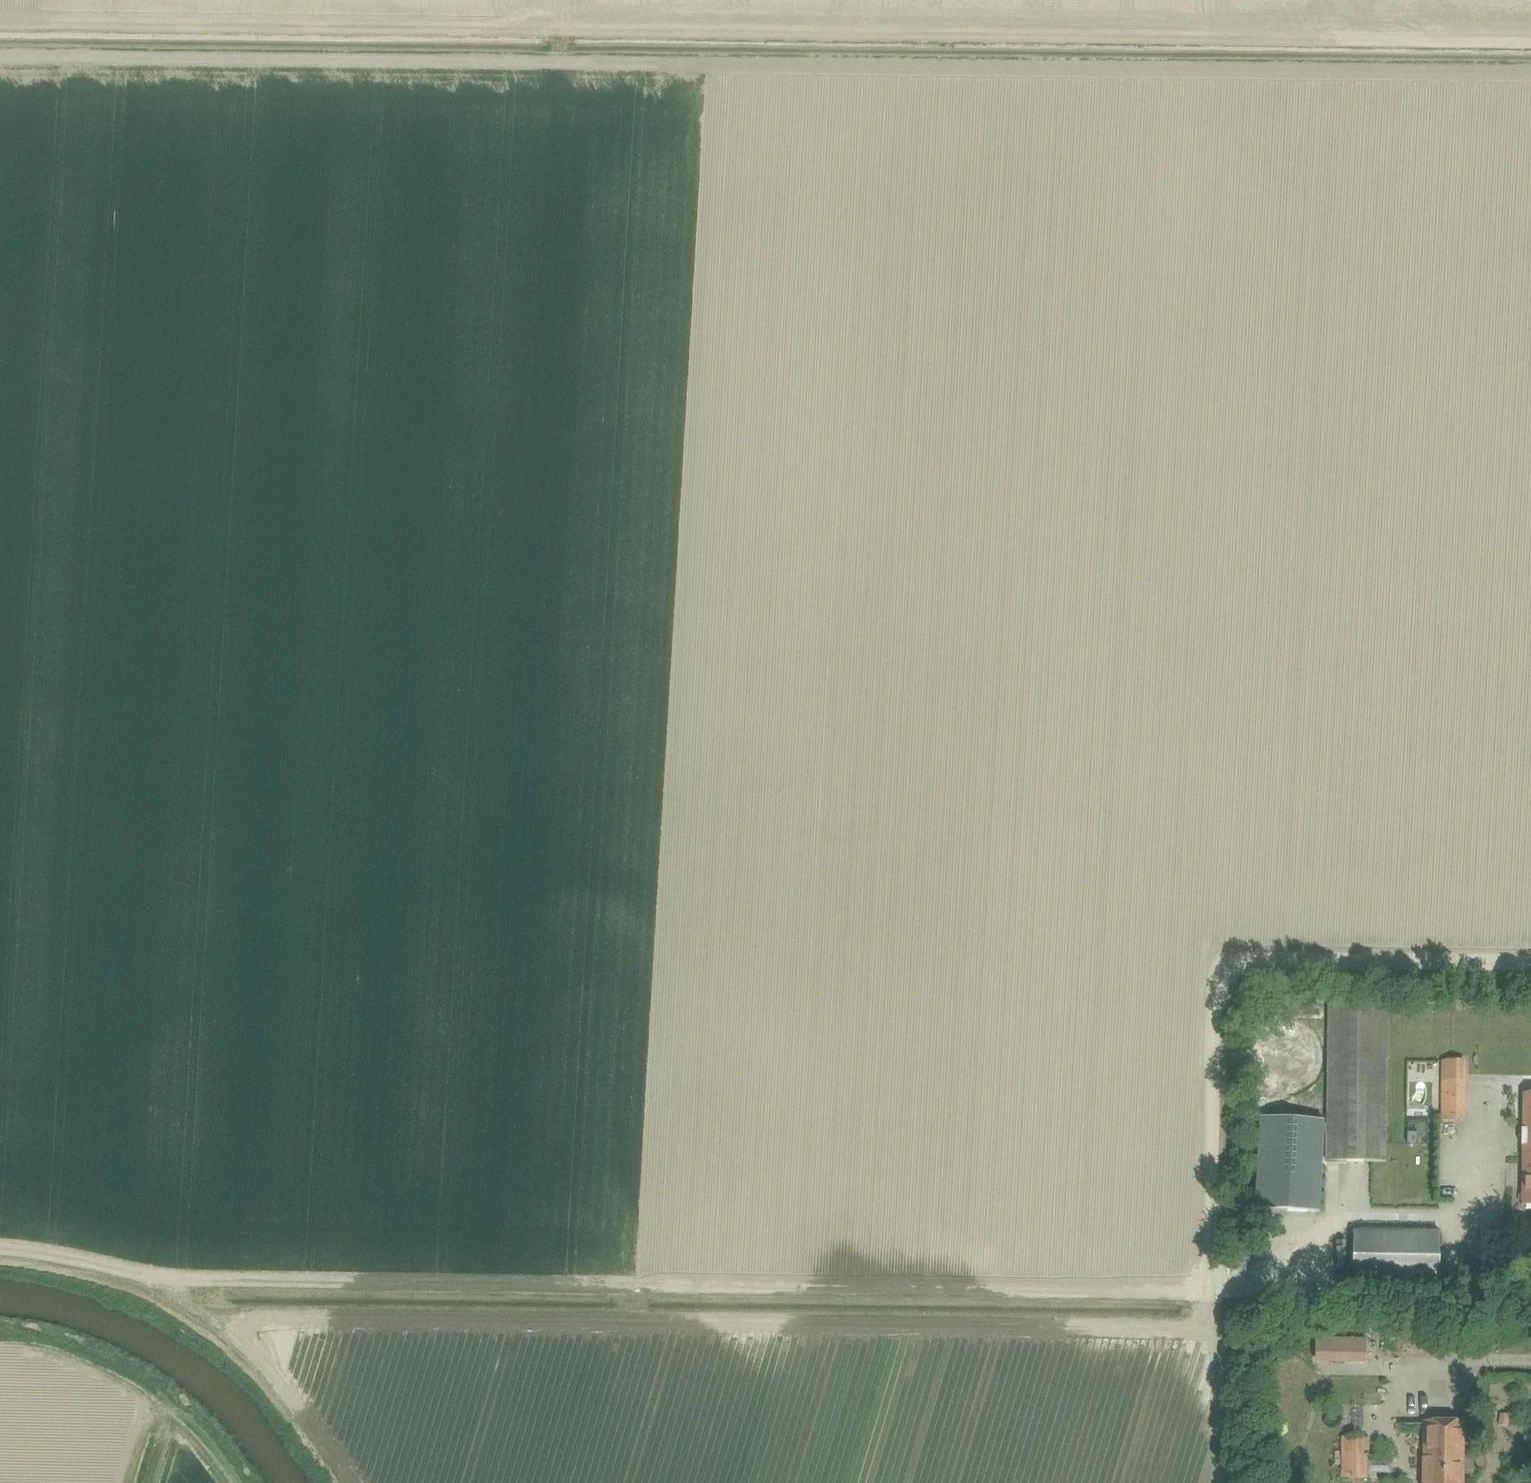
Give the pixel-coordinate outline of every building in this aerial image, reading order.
[(1385,1161),(1387,1004),(1326,1003),(1325,1161),(1385,1161)] [(1322,1060),(1322,1057),(1322,1054),(1322,1051),(1321,1047),(1320,1044),(1318,1041),(1316,1037),(1314,1034),(1312,1030),(1309,1028),(1306,1025),(1303,1023),(1299,1022),(1295,1020),(1291,1019),(1288,1018),(1284,1018),(1280,1018),(1275,1019),(1272,1020),(1269,1021),(1266,1022),(1262,1024),(1259,1026),(1256,1029),(1253,1032),(1251,1035),(1249,1038),(1247,1041),(1246,1045),(1245,1048),(1244,1051),(1244,1053),(1244,1057),(1244,1060),(1244,1064),(1245,1067),(1246,1071),(1248,1074),(1250,1078),(1251,1080),(1254,1083),(1257,1086),(1260,1089),(1263,1091),(1267,1093),(1272,1095),(1275,1096),(1278,1096),(1281,1096),(1285,1096),(1288,1096),(1292,1095),(1296,1094),(1300,1092),(1303,1091),(1307,1088),(1310,1086),(1313,1083),(1315,1080),(1317,1077),(1319,1074),(1320,1070),(1321,1066),(1322,1064),(1322,1062),(1322,1060)] [(1440,1060),(1441,1120),(1462,1120),(1462,1060),(1440,1060)] [(1523,1094),(1521,1206),(1530,1206),(1530,1094),(1523,1094)] [(1258,1119),(1255,1211),(1318,1213),(1322,1122),(1258,1119)] [(1353,1233),(1352,1282),(1438,1283),(1439,1234),(1353,1233)] [(1463,1422),(1423,1422),(1422,1482),(1462,1482),(1463,1422)] [(1340,1479),(1363,1479),(1363,1438),(1340,1438),(1340,1479)]
